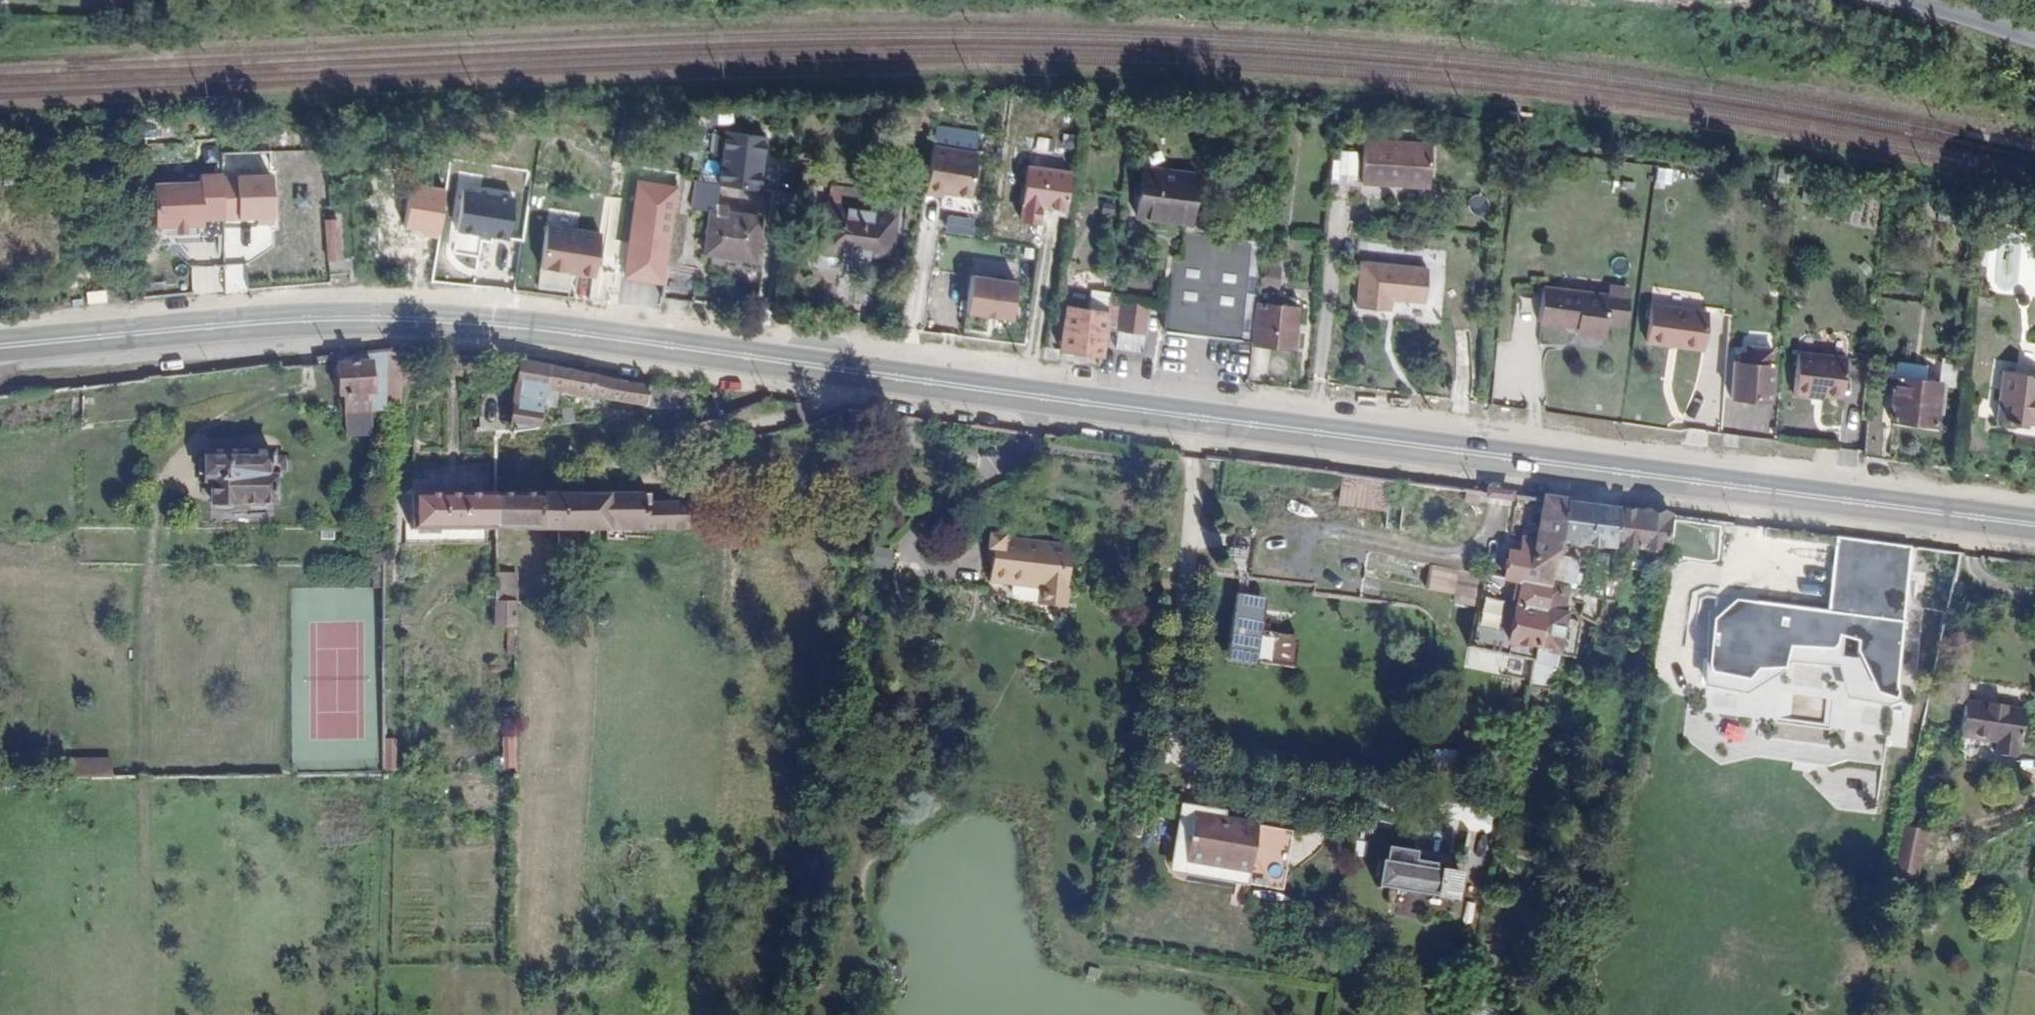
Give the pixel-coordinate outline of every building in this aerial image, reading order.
[(931,111),(938,112),(941,95),(924,95),(924,104),(931,111)] [(938,126),(930,194),(977,200),(985,132),(938,126)] [(723,127),(717,183),(761,188),(767,131),(723,127)] [(1428,189),(1431,148),(1362,144),(1358,184),(1428,189)] [(1359,176),(1360,152),(1340,151),(1339,174),(1359,176)] [(1188,222),(1194,175),(1142,170),(1136,217),(1188,222)] [(158,234),(228,233),(227,175),(200,176),(200,183),(157,184),(158,234)] [(678,186),(637,180),(623,278),(664,284),(678,186)] [(712,212),(714,184),(691,182),(688,209),(706,211),(712,212)] [(516,198),(459,188),(452,232),(508,241),(516,198)] [(861,211),(864,193),(826,189),(818,253),(855,258),(854,268),(887,272),(894,215),(861,211)] [(759,216),(712,212),(706,211),(701,254),(710,254),(709,264),(759,269),(762,250),(757,250),(759,216)] [(974,235),(975,217),(948,215),(947,233),(974,235)] [(602,233),(545,224),(538,267),(594,276),(602,233)] [(1181,260),(1247,267),(1249,241),(1184,235),(1181,260)] [(1249,241),(1247,267),(1261,268),(1264,243),(1249,241)] [(1175,322),(1181,260),(1172,259),(1166,321),(1175,322)] [(1175,322),(1166,321),(1165,332),(1197,337),(1229,340),(1239,341),(1244,302),(1247,267),(1181,260),(1175,322)] [(1422,304),(1426,272),(1359,263),(1354,308),(1386,313),(1388,299),(1422,304)] [(222,266),(193,266),(193,292),(222,291),(222,266)] [(1259,288),(1261,268),(1247,267),(1244,302),(1257,305),(1259,288)] [(1261,268),(1259,288),(1272,289),(1274,269),(1261,268)] [(967,277),(965,318),(1021,320),(1023,279),(967,277)] [(1606,318),(1609,294),(1542,287),(1538,321),(1583,326),(1582,333),(1604,335),(1606,318)] [(1629,291),(1611,289),(1609,294),(1606,318),(1626,322),(1629,291)] [(108,291),(87,292),(87,304),(108,303),(108,291)] [(1699,346),(1704,309),(1648,301),(1643,338),(1699,346)] [(1124,317),(1125,304),(1109,302),(1107,315),(1124,317)] [(1150,319),(1151,307),(1125,304),(1124,317),(1150,319)] [(1252,343),(1297,349),(1301,311),(1257,305),(1252,343)] [(1066,311),(1060,353),(1102,358),(1105,336),(1107,315),(1066,311)] [(1107,315),(1105,336),(1121,338),(1124,317),(1107,315)] [(1150,319),(1124,317),(1121,338),(1147,340),(1150,319)] [(1746,364),(1768,366),(1769,350),(1782,352),(1783,336),(1757,334),(1756,347),(1748,346),(1746,364)] [(2004,337),(1992,418),(2034,425),(2034,342),(2004,337)] [(1145,357),(1147,340),(1121,338),(1119,354),(1145,357)] [(1844,355),(1796,351),(1792,392),(1810,394),(1810,391),(1840,394),(1844,355)] [(1102,358),(1060,353),(1059,363),(1101,368),(1102,358)] [(510,431),(537,428),(544,389),(549,366),(522,360),(510,431)] [(372,395),(370,361),(337,363),(339,397),(345,396),(347,434),(370,433),(368,395),(372,395)] [(1746,364),(1733,363),(1730,396),(1768,400),(1771,366),(1768,366),(1746,364)] [(655,388),(549,366),(544,389),(585,400),(586,396),(655,408),(675,406),(678,391),(655,388)] [(1889,417),(1932,422),(1937,382),(1895,376),(1889,417)] [(1882,460),(1885,437),(1865,434),(1863,457),(1882,460)] [(271,457),(271,451),(203,450),(203,459),(198,462),(198,471),(203,474),(202,482),(210,482),(210,503),(271,504),(272,482),(281,482),(282,472),(285,472),(285,457),(271,457)] [(496,494),(410,493),(409,528),(496,530),(496,494)] [(560,530),(561,495),(496,494),(496,530),(560,530)] [(561,495),(560,530),(609,531),(609,529),(685,530),(685,503),(642,502),(642,496),(561,495)] [(1565,503),(1544,501),(1536,541),(1533,556),(1518,554),(1509,552),(1503,579),(1519,583),(1515,605),(1543,611),(1547,593),(1557,542),(1565,503)] [(1557,542),(1612,549),(1612,546),(1617,510),(1565,503),(1557,542)] [(1669,516),(1617,510),(1612,546),(1665,553),(1669,516)] [(405,544),(496,545),(496,530),(409,528),(405,528),(405,544)] [(1912,547),(1835,536),(1825,610),(1736,598),(1712,617),(1696,684),(1741,695),(1786,661),(1832,667),(1844,698),(1890,704),(1912,547)] [(1533,556),(1536,541),(1522,538),(1518,554),(1533,556)] [(1048,575),(1052,548),(992,541),(988,567),(1048,575)] [(879,546),(875,564),(890,567),(894,549),(879,546)] [(1478,599),(1468,647),(1504,654),(1515,605),(1519,583),(1503,579),(1482,575),(1429,563),(1423,588),(1478,599)] [(372,564),(371,586),(383,586),(383,564),(372,564)] [(1596,622),(1591,643),(1603,645),(1617,589),(1620,589),(1624,572),(1609,569),(1596,622)] [(495,574),(495,600),(515,601),(513,574),(495,574)] [(1039,598),(1041,588),(1016,584),(1014,594),(1039,598)] [(1240,590),(1229,653),(1262,658),(1272,595),(1240,590)] [(494,625),(515,627),(515,601),(495,600),(494,625)] [(1532,660),(1543,611),(1515,605),(1504,654),(1532,660)] [(1550,664),(1561,614),(1543,611),(1532,660),(1550,664)] [(1590,645),(1587,660),(1610,665),(1613,650),(1590,645)] [(2024,707),(1965,699),(1960,737),(1994,741),(1992,753),(2015,756),(2017,744),(2019,745),(2024,707)] [(384,737),(385,768),(399,767),(398,737),(384,737)] [(508,738),(506,764),(516,765),(518,739),(508,738)] [(70,762),(69,778),(112,777),(112,762),(70,762)] [(1240,875),(1248,830),(1222,825),(1223,819),(1200,815),(1199,821),(1185,819),(1177,864),(1240,875)] [(1896,868),(1925,872),(1930,826),(1901,823),(1896,868)] [(1376,867),(1373,888),(1441,901),(1453,904),(1458,882),(1432,877),(1433,872),(1411,867),(1413,859),(1384,853),(1381,868),(1376,867)] [(1439,910),(1441,901),(1373,888),(1372,895),(1419,905),(1439,910)] [(1439,910),(1419,905),(1416,917),(1449,924),(1453,904),(1441,901),(1439,910)]
